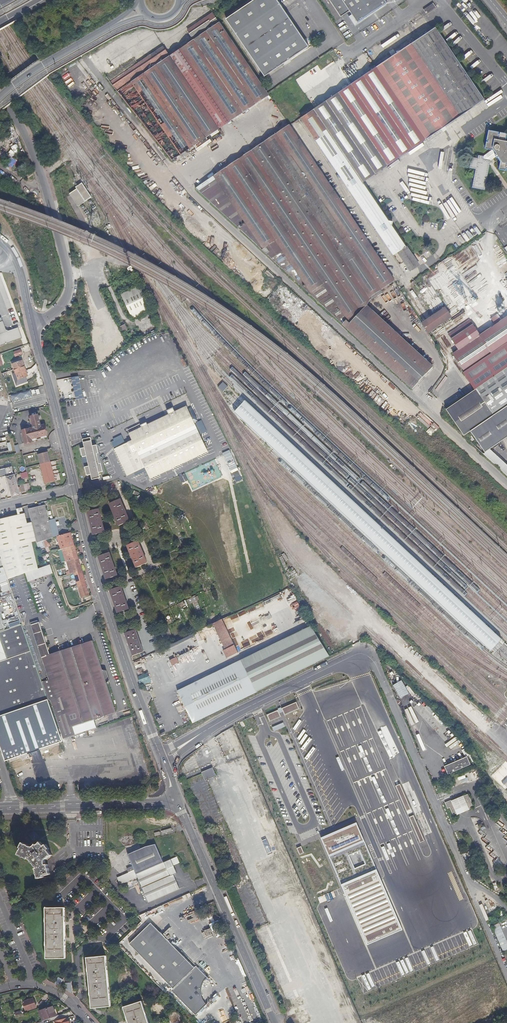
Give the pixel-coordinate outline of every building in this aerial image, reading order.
[(226,19),(265,77),(309,47),(278,0),(255,0),(226,19)] [(358,22),(387,2),(385,0),(330,0),(341,16),(350,11),(358,22)] [(436,7),(433,2),(423,9),(426,14),(436,7)] [(188,30),(194,40),(181,48),(225,114),(222,116),(226,124),(269,95),(213,13),(188,30)] [(299,21),(296,23),(311,44),(313,42),(299,21)] [(411,43),(461,115),(485,99),(435,27),(411,43)] [(411,43),(382,63),(376,67),(426,139),(461,115),(411,43)] [(111,82),(172,160),(219,128),(170,55),(164,46),(111,82)] [(219,128),(226,124),(222,116),(225,114),(181,48),(170,55),(219,128)] [(426,139),(376,67),(301,117),(394,255),(399,252),(411,270),(419,264),(392,225),(393,221),(389,219),(363,182),(426,139)] [(371,299),(370,298),(394,281),(289,126),(195,188),(208,200),(234,224),(263,251),(292,277),(323,306),(345,326),(371,350),(413,389),(433,367),(367,306),(371,299)] [(494,150),(497,153),(495,155),(496,156),(497,157),(499,156),(501,160),(499,169),(506,170),(506,168),(506,140),(506,136),(506,133),(500,132),(500,134),(499,133),(499,132),(489,130),(487,140),(488,140),(489,141),(489,142),(487,141),(486,148),(493,150),(494,150)] [(494,150),(493,150),(484,155),(478,157),(472,156),(469,167),(475,168),(471,186),(484,189),(491,160),(496,156),(495,155),(497,153),(494,150)] [(76,187),(77,189),(70,194),(78,207),(92,197),(82,183),(76,187)] [(139,286),(121,294),(133,319),(151,310),(139,286)] [(430,334),(455,318),(448,307),(423,323),(430,334)] [(506,368),(506,318),(502,321),(498,314),(491,318),(496,325),(481,336),(470,320),(449,334),(460,350),(454,354),(465,371),(463,372),(475,390),(506,368)] [(18,327),(9,331),(6,329),(2,318),(0,318),(0,346),(22,338),(18,327)] [(22,360),(12,363),(14,368),(14,369),(19,368),(21,372),(26,370),(22,360)] [(16,384),(19,383),(20,385),(28,382),(26,377),(28,376),(26,370),(21,372),(19,368),(14,369),(16,373),(12,374),(16,384)] [(457,403),(474,429),(500,411),(506,406),(506,368),(475,390),(457,403)] [(80,376),(73,377),(75,398),(83,397),(80,376)] [(115,449),(127,476),(145,467),(151,478),(208,452),(186,406),(129,434),(133,440),(115,449)] [(474,429),(470,431),(487,454),(505,442),(506,440),(506,406),(500,411),(474,429)] [(47,435),(44,425),(41,426),(39,414),(31,416),(34,428),(23,430),(26,443),(32,441),(32,439),(47,435)] [(99,473),(103,472),(97,445),(92,446),(90,438),(82,440),(84,448),(81,449),(83,457),(87,456),(89,466),(85,467),(87,476),(91,475),(92,480),(101,478),(99,473)] [(39,455),(41,464),(50,461),(48,452),(39,455)] [(240,477),(233,452),(225,455),(233,479),(240,477)] [(50,461),(41,464),(45,478),(53,475),(50,461)] [(178,477),(182,485),(189,482),(185,474),(178,477)] [(16,496),(21,495),(15,475),(7,477),(13,497),(16,496)] [(22,492),(25,492),(24,487),(29,486),(28,484),(21,485),(22,492)] [(121,499),(110,504),(119,525),(130,521),(121,499)] [(49,539),(53,537),(45,505),(29,509),(32,522),(37,543),(39,542),(43,540),(49,539)] [(42,567),(41,563),(40,555),(37,543),(32,522),(28,523),(25,513),(20,514),(20,512),(24,511),(23,507),(17,508),(18,515),(0,519),(0,552),(4,567),(8,579),(42,567)] [(94,535),(105,532),(99,509),(88,512),(94,535)] [(71,533),(58,537),(62,549),(75,546),(72,538),(71,533)] [(115,539),(119,549),(124,547),(120,537),(115,539)] [(137,567),(147,563),(138,541),(127,545),(137,567)] [(75,546),(62,549),(66,561),(67,561),(78,558),(76,552),(75,546)] [(107,579),(118,575),(110,553),(99,556),(107,579)] [(71,573),(82,570),(80,565),(78,558),(67,561),(71,573)] [(8,583),(7,580),(8,579),(4,567),(0,568),(0,586),(8,583)] [(78,585),(85,583),(84,576),(82,570),(71,573),(66,575),(68,580),(76,578),(78,585)] [(82,597),(89,595),(88,590),(85,583),(78,585),(82,597)] [(121,587),(110,590),(118,613),(129,609),(121,587)] [(225,649),(235,645),(222,619),(213,623),(225,649)] [(32,625),(49,679),(42,682),(49,701),(52,702),(64,738),(76,734),(73,726),(117,712),(107,682),(110,681),(106,669),(102,670),(93,640),(50,654),(39,622),(32,625)] [(5,760),(62,740),(49,701),(42,682),(21,624),(5,630),(0,631),(0,745),(5,760)] [(257,692),(330,656),(311,626),(241,660),(195,682),(198,686),(243,663),(257,692)] [(136,629),(126,633),(133,655),(144,651),(136,629)] [(255,645),(275,635),(274,632),(253,642),(255,645)] [(230,656),(228,652),(236,648),(235,645),(225,649),(223,650),(227,658),(230,656)] [(238,652),(236,648),(228,652),(230,656),(238,652)] [(243,663),(198,686),(195,682),(178,691),(185,705),(182,706),(184,710),(187,709),(193,723),(257,692),(243,663)] [(138,676),(141,684),(144,683),(145,683),(151,681),(148,672),(138,676)] [(296,702),(281,709),(284,715),(299,709),(296,702)] [(267,715),(270,722),(281,717),(278,710),(267,715)] [(429,720),(440,732),(447,726),(435,714),(429,720)] [(484,714),(480,719),(485,724),(489,719),(484,714)] [(131,718),(122,720),(124,727),(134,725),(131,718)] [(283,723),(272,727),(274,732),(285,727),(283,723)] [(467,756),(444,766),(448,774),(470,764),(467,756)] [(202,773),(205,780),(216,776),(213,768),(202,773)] [(412,809),(400,784),(395,786),(407,811),(412,809)] [(452,800),(445,802),(447,809),(450,808),(453,815),(458,813),(467,810),(474,807),(468,794),(462,796),(452,800)] [(419,843),(420,843),(425,841),(414,815),(409,817),(419,843)] [(321,838),(322,839),(357,824),(357,823),(321,838)] [(357,824),(322,839),(367,945),(403,930),(357,824)] [(22,848),(18,854),(27,859),(29,857),(37,867),(36,868),(38,878),(44,877),(44,875),(51,874),(48,863),(46,864),(45,860),(52,855),(48,849),(50,848),(46,844),(44,845),(41,841),(37,844),(36,844),(33,846),(23,842),(20,848),(22,848)] [(178,873),(171,859),(164,862),(156,844),(146,846),(128,854),(135,870),(117,877),(121,885),(138,877),(149,902),(180,888),(174,874),(178,873)] [(45,906),(46,958),(65,958),(65,907),(54,907),(45,906)] [(171,990),(196,1015),(206,1005),(205,1004),(203,1000),(201,996),(201,992),(201,991),(201,987),(202,983),(204,980),(207,977),(196,965),(194,967),(151,923),(129,943),(173,988),(171,990)] [(499,923),(492,926),(503,951),(506,950),(506,941),(499,923)] [(91,1008),(111,1006),(106,955),(86,957),(91,1008)] [(33,998),(23,1002),(26,1011),(36,1008),(33,998)] [(123,1006),(128,1022),(149,1022),(142,1000),(123,1006)] [(41,1021),(55,1016),(53,1011),(51,1011),(50,1006),(38,1010),(41,1021)]
